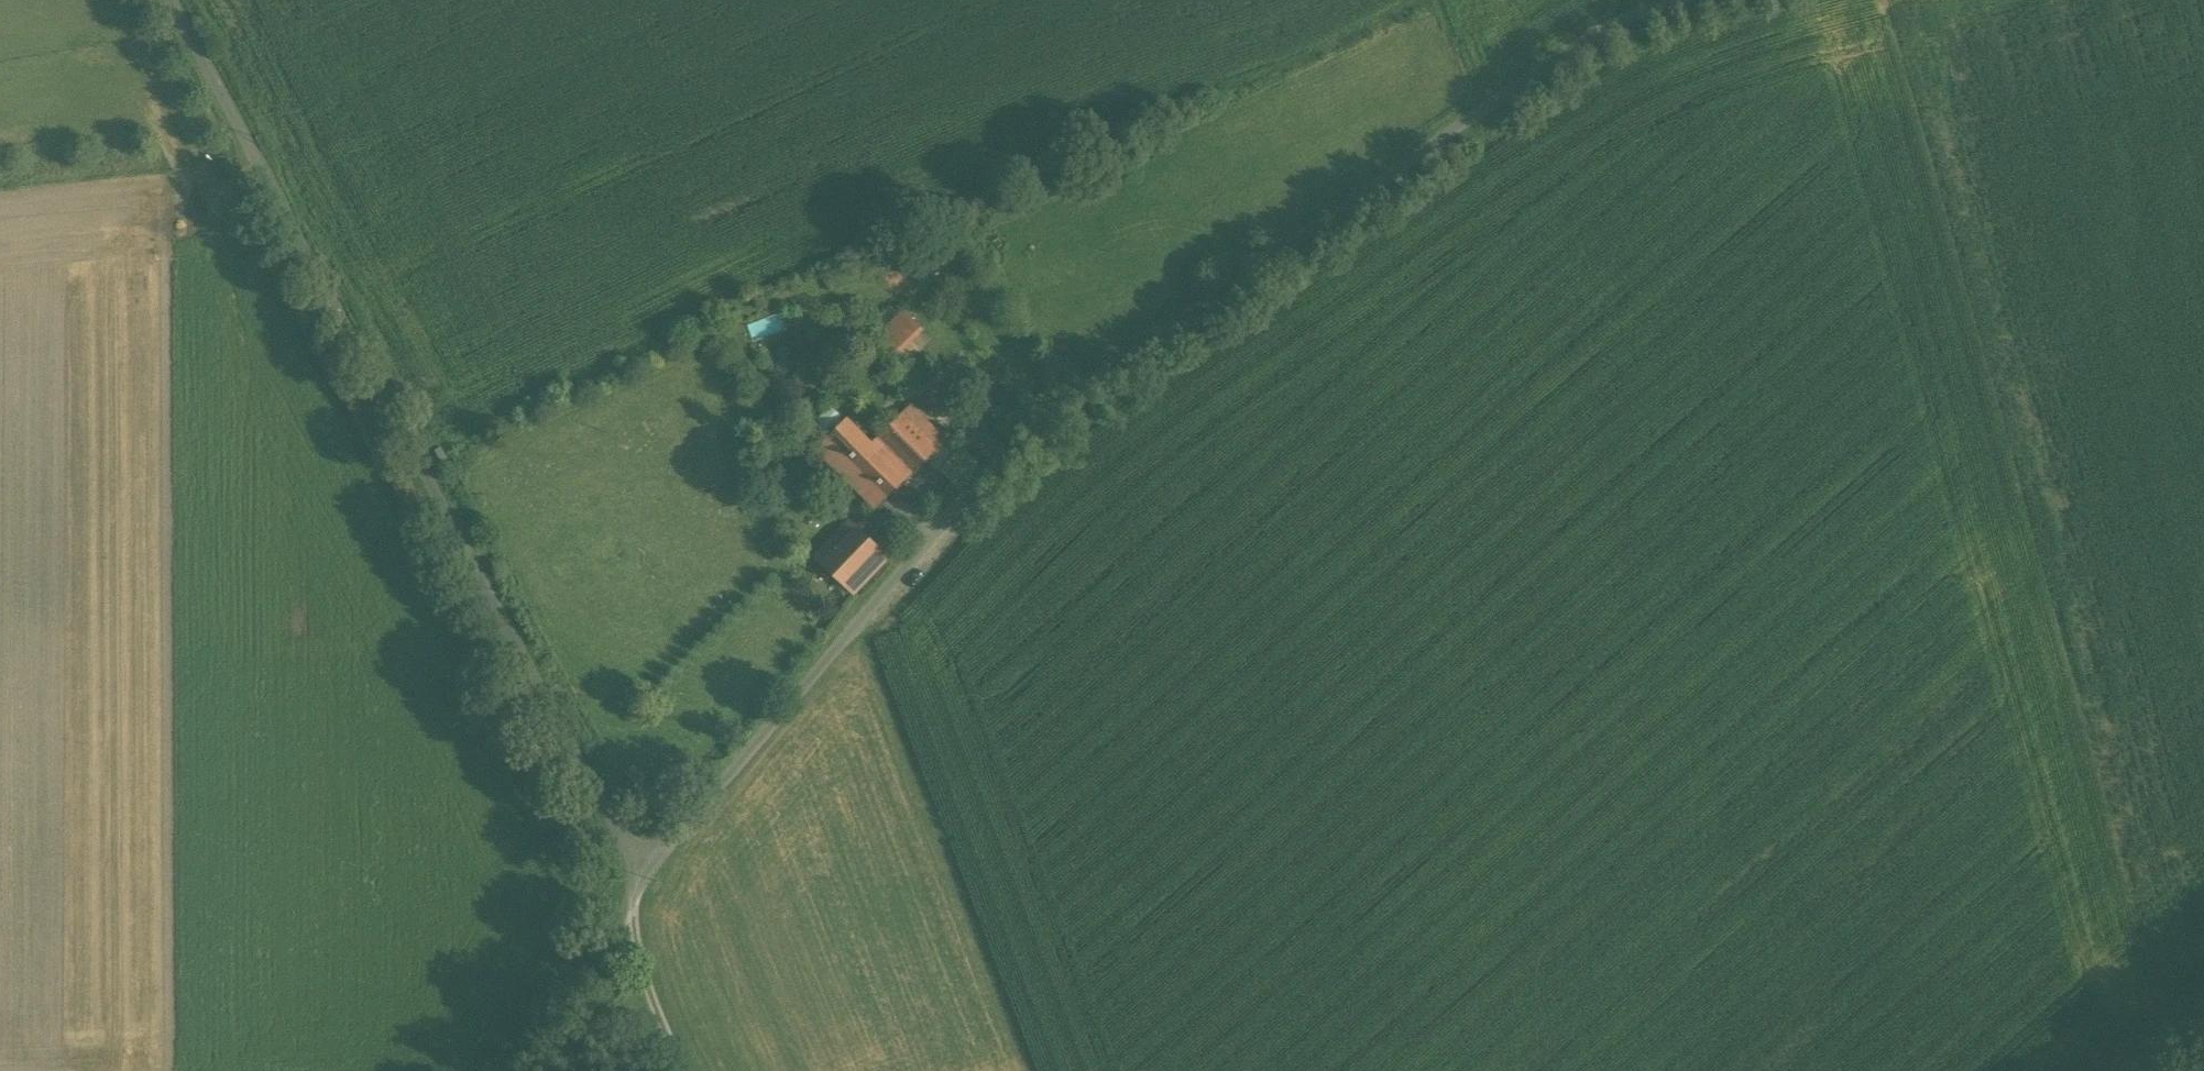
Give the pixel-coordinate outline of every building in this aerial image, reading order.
[(903,311),(883,332),(901,350),(921,329),(903,311)] [(903,413),(880,436),(914,471),(937,447),(903,413)] [(847,419),(817,448),(876,508),(914,471),(880,436),(871,444),(847,419)] [(849,524),(819,555),(855,591),(886,559),(849,524)]
